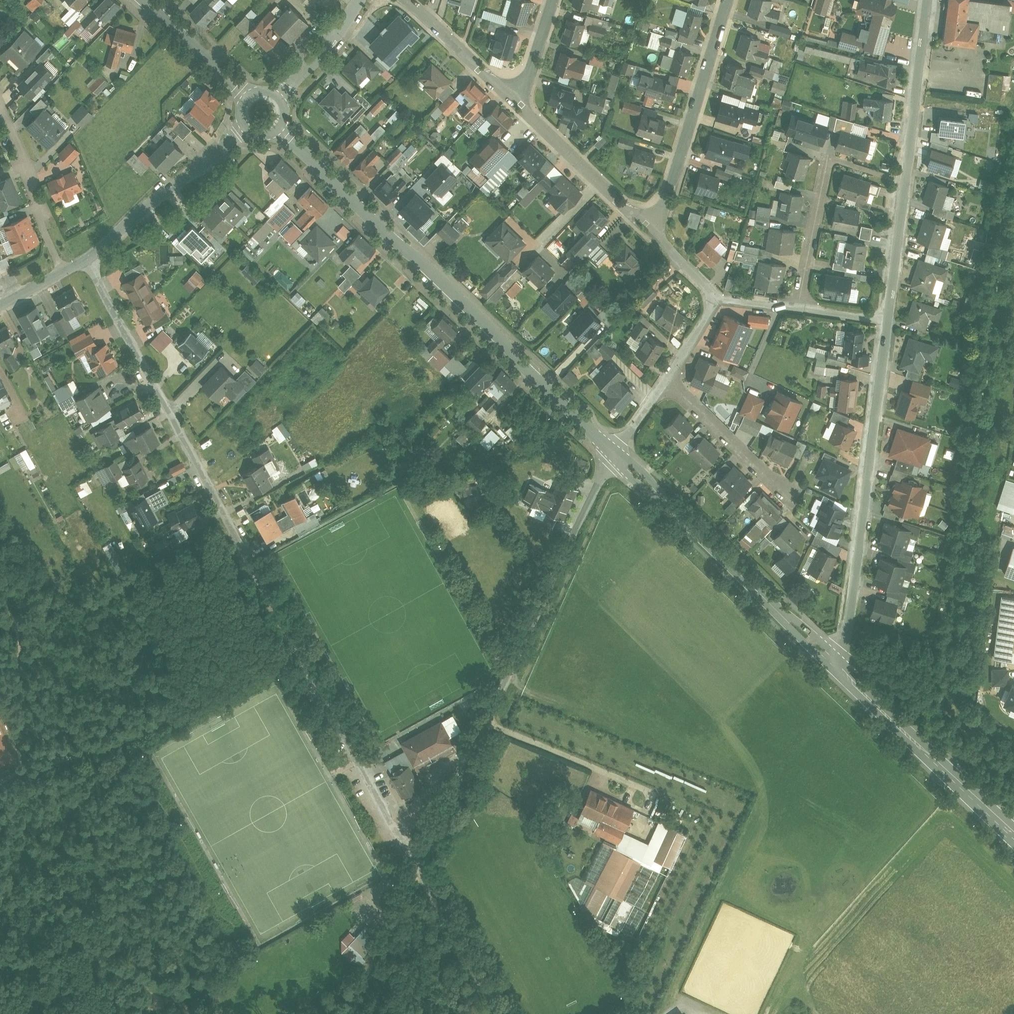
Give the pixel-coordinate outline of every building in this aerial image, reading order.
[(29,4),(35,10),(39,5),(44,0),(32,0),(29,4)] [(46,0),(44,0),(39,5),(49,15),(55,9),(46,0)] [(74,5),(79,10),(89,0),(69,0),(74,5)] [(94,9),(94,10),(87,17),(82,22),(87,27),(90,30),(101,19),(104,21),(105,20),(106,21),(122,5),(116,0),(103,0),(94,9)] [(191,13),(204,25),(218,11),(212,6),(218,0),(204,0),(191,13)] [(219,8),(224,14),(233,5),(227,0),(219,8)] [(461,4),(459,9),(472,13),(476,0),(463,0),(461,4)] [(513,1),(508,19),(526,24),(533,2),(526,0),(514,0),(513,1)] [(573,5),(589,10),(592,0),(574,0),(573,5)] [(706,4),(693,0),(691,6),(705,10),(707,4),(706,4)] [(772,0),(754,0),(750,14),(767,19),(767,18),(778,21),(781,13),(769,9),(772,0)] [(816,11),(826,14),(830,0),(820,0),(816,11)] [(844,33),(841,42),(829,39),(828,44),(881,58),(897,6),(890,4),(891,0),(882,0),(882,1),(877,0),(861,0),(858,11),(867,14),(866,16),(868,24),(864,38),(844,33)] [(982,0),(950,0),(945,41),(976,45),(977,38),(997,41),(998,32),(1008,33),(1012,4),(982,0)] [(79,10),(74,5),(62,17),(66,21),(71,26),(78,19),(83,13),(79,10)] [(309,22),(292,6),(286,12),(278,5),(272,11),(280,18),(274,24),(291,40),(309,22)] [(257,24),(250,32),(268,49),(281,35),(275,29),(275,30),(272,27),(274,24),(280,18),(272,11),(264,19),(263,18),(257,24)] [(703,16),(688,11),(681,32),(695,36),(699,23),(700,24),(703,16)] [(78,19),(66,32),(74,40),(87,27),(82,22),(87,17),(83,13),(78,19)] [(246,14),(236,25),(247,36),(250,32),(257,24),(246,14)] [(636,28),(647,30),(649,17),(638,15),(636,28)] [(604,19),(594,16),(591,24),(602,27),(604,19)] [(507,24),(491,19),(488,30),(499,33),(500,30),(505,31),(507,24)] [(585,25),(568,19),(562,40),(579,45),(584,28),(585,25)] [(66,21),(59,28),(64,33),(65,32),(66,32),(71,26),(66,21)] [(393,21),(375,41),(388,53),(396,45),(399,48),(410,37),(393,21)] [(766,31),(787,37),(790,29),(769,22),(766,31)] [(591,24),(589,29),(588,32),(590,33),(604,37),(607,28),(602,27),(591,24)] [(138,33),(117,27),(106,63),(116,66),(121,47),(132,50),(138,33)] [(584,28),(579,45),(585,47),(590,33),(588,32),(589,29),(584,28)] [(97,29),(88,38),(93,42),(101,34),(97,29)] [(505,31),(500,30),(499,33),(493,54),(511,59),(518,35),(505,31)] [(3,53),(2,55),(6,59),(12,54),(23,65),(18,70),(18,71),(41,47),(25,31),(15,41),(3,53)] [(760,39),(743,34),(738,53),(755,58),(755,57),(757,49),(760,39)] [(0,46),(0,50),(3,53),(15,41),(9,36),(0,46)] [(673,39),(663,36),(661,43),(671,46),(673,39)] [(396,45),(388,53),(391,56),(399,48),(396,45)] [(861,59),(807,45),(805,51),(851,63),(850,67),(859,69),(861,59)] [(54,51),(50,47),(45,51),(50,56),(54,51)] [(770,52),(757,49),(755,57),(767,61),(770,52)] [(693,55),(678,50),(672,69),(687,74),(693,55)] [(45,51),(37,60),(41,64),(42,63),(50,56),(45,51)] [(360,52),(344,69),(356,81),(365,71),(372,78),(379,71),(379,70),(373,64),(360,52)] [(577,57),(563,52),(557,70),(572,75),(572,73),(582,76),(586,62),(576,59),(577,57)] [(393,62),(384,53),(378,60),(387,69),(393,62)] [(605,58),(593,54),(591,61),(603,65),(605,58)] [(881,64),(861,59),(859,69),(857,75),(879,80),(878,83),(896,85),(896,83),(897,73),(898,65),(881,63),(881,64)] [(387,69),(378,60),(373,64),(379,70),(379,71),(382,74),(387,69)] [(41,64),(31,75),(43,86),(54,74),(42,63),(41,64)] [(745,67),(730,63),(726,73),(725,73),(722,82),(738,87),(739,87),(743,74),(745,67)] [(656,70),(637,64),(633,74),(641,77),(642,72),(654,76),(656,70)] [(433,65),(421,78),(428,84),(426,87),(436,96),(437,96),(448,84),(451,81),(443,75),(438,70),(433,65)] [(766,69),(753,65),(751,72),(764,76),(766,69)] [(654,76),(642,72),(641,77),(638,87),(651,91),(652,88),(657,90),(656,95),(673,100),(677,85),(661,80),(662,78),(654,76)] [(605,96),(613,98),(618,76),(610,74),(605,96)] [(746,75),(743,74),(739,87),(738,87),(737,91),(743,92),(749,94),(754,77),(746,75)] [(1003,76),(990,74),(987,99),(1000,101),(1003,76)] [(31,75),(20,86),(32,97),(43,86),(31,75)] [(109,82),(103,75),(96,83),(102,89),(109,82)] [(473,81),(462,92),(470,99),(460,109),(469,118),(479,108),(477,106),(488,95),(473,81)] [(102,89),(96,83),(91,88),(97,94),(102,89)] [(448,84),(437,96),(444,102),(451,94),(455,90),(448,84)] [(575,93),(555,87),(550,103),(565,108),(570,109),(571,104),(575,93)] [(212,93),(208,88),(196,101),(198,103),(209,114),(210,113),(221,101),(216,97),(217,97),(212,93)] [(359,105),(346,93),(342,97),(335,89),(321,103),(341,123),(359,105)] [(372,104),(359,92),(354,97),(367,109),(372,104)] [(757,96),(749,94),(743,92),(741,98),(755,103),(757,96)] [(444,102),(439,107),(448,116),(461,103),(451,94),(444,102)] [(606,99),(590,94),(587,102),(597,105),(596,109),(603,111),(606,99)] [(876,98),(864,97),(863,107),(875,109),(876,98)] [(42,98),(31,109),(38,116),(45,109),(45,110),(50,105),(42,98)] [(379,98),(368,112),(374,117),(386,103),(379,98)] [(613,101),(607,98),(606,99),(603,111),(610,113),(613,101)] [(773,98),(771,105),(778,106),(780,99),(773,98)] [(882,98),(876,98),(875,109),(874,116),(891,119),(893,100),(882,98)] [(780,107),(787,110),(790,102),(783,99),(780,107)] [(741,106),(723,101),(722,101),(718,118),(717,118),(718,119),(737,124),(738,124),(740,117),(755,122),(756,122),(759,110),(743,105),(742,105),(741,106)] [(642,107),(625,102),(623,109),(640,114),(642,107)] [(856,103),(848,102),(847,107),(846,117),(854,118),(856,103)] [(209,114),(198,103),(194,107),(191,107),(187,111),(188,113),(186,115),(202,130),(214,117),(210,113),(209,114)] [(590,110),(571,104),(570,109),(565,108),(562,120),(569,122),(569,124),(576,126),(577,125),(585,127),(590,110)] [(91,115),(79,105),(69,117),(80,127),(91,115)] [(45,110),(45,109),(38,116),(28,127),(49,147),(49,146),(65,130),(66,130),(65,129),(62,131),(50,119),(52,117),(45,110)] [(766,112),(759,110),(756,122),(761,124),(763,124),(766,113),(766,112)] [(386,119),(390,123),(399,115),(395,111),(386,119)] [(482,114),(474,123),(479,128),(484,123),(486,122),(485,121),(487,119),(482,114)] [(837,116),(831,114),(828,127),(828,128),(834,130),(837,117),(837,116)] [(666,122),(643,115),(638,131),(653,136),(652,138),(661,141),(666,122)] [(816,123),(793,115),(788,132),(790,133),(823,144),(828,128),(828,127),(827,126),(827,127),(815,123),(816,123)] [(938,132),(937,134),(949,136),(965,138),(968,119),(939,115),(938,132)] [(855,122),(837,117),(834,130),(841,132),(842,130),(851,133),(855,122)] [(182,120),(173,129),(178,133),(184,139),(192,130),(182,120)] [(173,129),(167,123),(158,133),(166,141),(169,138),(171,140),(178,133),(173,129)] [(479,128),(474,123),(470,127),(475,132),(479,128)] [(378,125),(369,135),(374,141),(384,130),(378,125)] [(788,132),(775,128),(772,136),(788,141),(790,133),(788,132)] [(362,137),(355,130),(347,139),(353,145),(362,137)] [(851,133),(842,130),(841,132),(836,148),(866,157),(871,140),(851,133)] [(932,131),(931,140),(932,141),(948,146),(949,136),(937,134),(938,132),(932,131)] [(494,136),(472,158),(487,172),(508,150),(494,136)] [(603,136),(595,144),(599,148),(607,140),(603,136)] [(635,141),(621,136),(619,144),(633,148),(635,141)] [(734,142),(713,136),(707,155),(729,162),(732,152),(735,143),(734,142)] [(788,141),(772,136),(770,143),(785,148),(788,141)] [(166,141),(151,157),(165,170),(183,152),(171,140),(169,138),(166,141)] [(347,139),(346,138),(334,151),(339,155),(338,156),(342,160),(343,159),(347,163),(359,151),(353,145),(347,139)] [(929,149),(932,150),(932,149),(946,154),(949,146),(948,146),(932,141),(929,149)] [(751,147),(734,142),(735,143),(732,152),(747,157),(751,147)] [(71,143),(60,154),(70,163),(80,152),(71,143)] [(531,144),(519,156),(534,171),(540,165),(546,159),(531,144)] [(374,149),(366,158),(373,165),(382,157),(374,149)] [(656,155),(636,149),(630,166),(640,169),(640,167),(650,170),(650,172),(651,172),(656,155)] [(931,157),(927,167),(949,174),(955,157),(946,154),(932,149),(932,150),(930,156),(931,157)] [(810,158),(791,151),(789,159),(791,159),(787,173),(793,175),(803,178),(807,167),(806,166),(809,158),(810,158)] [(403,153),(390,167),(396,173),(402,166),(410,159),(403,153)] [(366,158),(354,170),(367,182),(378,170),(373,165),(366,158)] [(148,167),(140,159),(133,165),(142,174),(148,167)] [(281,159),(268,172),(286,189),(299,176),(281,159)] [(443,165),(440,168),(436,172),(428,181),(442,195),(457,179),(443,165)] [(548,173),(540,165),(534,171),(532,172),(540,181),(548,173)] [(396,173),(394,175),(393,174),(387,180),(399,191),(408,182),(401,176),(407,171),(402,166),(396,173)] [(736,174),(719,168),(717,174),(734,180),(736,174)] [(74,172),(65,176),(64,175),(59,177),(59,178),(50,182),(58,199),(66,196),(66,197),(74,194),(74,192),(82,189),(74,172)] [(557,182),(548,173),(540,181),(539,182),(548,191),(551,188),(557,182)] [(721,178),(702,173),(696,191),(704,193),(705,191),(716,194),(721,178)] [(871,182),(845,174),(839,192),(857,198),(865,201),(866,200),(868,192),(871,182)] [(576,188),(563,175),(557,182),(551,188),(556,193),(563,201),(576,188)] [(0,182),(0,202),(2,202),(5,208),(3,209),(21,202),(11,178),(2,181),(0,182)] [(386,178),(374,190),(388,204),(399,192),(399,191),(387,180),(386,178)] [(792,184),(776,180),(774,186),(790,190),(792,184)] [(948,186),(931,181),(924,202),(934,205),(941,207),(948,186)] [(881,186),(871,182),(868,192),(875,194),(878,195),(881,186)] [(330,205),(311,187),(298,200),(309,210),(317,218),(330,205)] [(576,188),(563,201),(556,193),(551,199),(564,211),(582,193),(576,188)] [(242,200),(232,190),(228,195),(238,204),(242,200)] [(283,191),(264,212),(270,218),(284,203),(290,197),(283,191)] [(803,195),(782,191),(778,214),(799,218),(803,195)] [(875,194),(868,192),(866,200),(872,202),(875,194)] [(228,195),(227,194),(222,200),(223,201),(218,206),(217,205),(217,206),(233,221),(244,210),(238,204),(228,195)] [(415,195),(401,210),(418,227),(432,211),(415,195)] [(865,201),(857,198),(856,204),(871,208),(872,202),(866,200),(865,201)] [(270,218),(267,220),(275,228),(279,231),(296,214),(284,203),(270,218)] [(608,219),(595,205),(578,223),(590,234),(592,236),(594,233),(608,219)] [(708,205),(704,218),(715,221),(719,209),(708,205)] [(941,207),(934,205),(932,213),(945,217),(948,209),(941,207)] [(233,221),(217,206),(216,206),(217,207),(212,212),(211,211),(206,217),(216,227),(222,233),(233,221)] [(860,211),(837,207),(833,226),(857,230),(860,211)] [(309,210),(298,221),(306,229),(307,229),(309,227),(317,218),(309,210)] [(702,214),(691,211),(687,225),(698,228),(702,214)] [(771,215),(758,212),(757,219),(770,221),(771,215)] [(0,218),(0,225),(10,221),(7,215),(0,218)] [(28,217),(5,227),(11,239),(33,229),(28,217)] [(216,227),(206,218),(202,222),(212,231),(216,227)] [(946,224),(926,218),(918,241),(930,244),(938,247),(938,246),(946,224)] [(770,221),(757,219),(756,224),(769,227),(770,221)] [(275,228),(267,220),(250,238),(257,245),(259,243),(260,243),(275,228)] [(283,235),(292,244),(304,232),(295,223),(283,235)] [(460,235),(447,223),(439,231),(452,244),(460,235)] [(504,223),(487,240),(508,260),(525,243),(504,223)] [(341,240),(350,233),(343,224),(334,232),(341,240)] [(208,240),(194,226),(181,240),(182,240),(191,250),(194,253),(195,252),(193,251),(206,238),(207,240),(208,240)] [(873,228),(862,226),(860,237),(871,239),(873,228)] [(304,232),(292,244),(297,249),(302,243),(302,242),(313,231),(309,227),(307,229),(306,229),(304,232)] [(313,231),(302,242),(302,243),(297,249),(303,255),(309,249),(319,259),(334,244),(317,227),(313,231)] [(795,231),(772,227),(770,238),(772,239),(770,249),(791,253),(792,244),(794,232),(795,232),(795,231)] [(33,229),(11,239),(16,252),(39,243),(33,229)] [(848,235),(836,232),(834,239),(847,241),(848,235)] [(580,244),(588,252),(601,239),(594,233),(592,236),(590,234),(580,244)] [(377,250),(360,234),(348,245),(357,254),(365,262),(377,250)] [(716,234),(709,242),(715,247),(722,240),(716,234)] [(191,250),(182,240),(177,245),(187,255),(191,250)] [(578,241),(568,252),(578,262),(588,252),(580,244),(578,241)] [(708,241),(698,252),(712,266),(722,254),(715,247),(709,242),(708,241)] [(847,241),(843,263),(849,264),(862,267),(867,245),(847,241)] [(600,244),(599,243),(588,255),(597,265),(609,253),(608,252),(600,244)] [(938,247),(930,244),(927,253),(940,257),(943,248),(938,246),(938,247)] [(348,245),(340,254),(349,264),(355,258),(354,257),(357,254),(348,245)] [(760,248),(747,245),(745,251),(759,254),(760,248)] [(630,250),(627,247),(627,246),(620,253),(622,255),(617,260),(615,258),(614,259),(616,261),(615,261),(617,263),(617,262),(624,268),(621,271),(629,279),(644,262),(637,255),(636,256),(631,251),(632,251),(631,250),(630,250)] [(949,250),(943,248),(940,257),(945,259),(949,250)] [(745,251),(738,250),(735,258),(744,260),(745,258),(758,260),(759,254),(745,251)] [(182,263),(182,255),(168,256),(168,264),(182,263)] [(538,256),(525,270),(541,286),(555,271),(538,256)] [(785,265),(762,261),(757,285),(759,286),(759,287),(768,288),(780,291),(782,282),(781,282),(784,266),(785,266),(785,265)] [(947,269),(921,261),(918,270),(918,271),(917,275),(916,275),(912,285),(923,289),(931,291),(936,276),(944,278),(947,269)] [(512,262),(500,275),(506,280),(505,280),(517,267),(518,268),(512,262)] [(843,263),(835,262),(834,268),(846,270),(847,270),(849,264),(843,263)] [(141,264),(125,273),(130,281),(142,274),(143,276),(147,274),(141,264)] [(351,266),(343,274),(349,279),(357,271),(351,266)] [(506,280),(501,285),(507,291),(524,273),(518,268),(506,280)] [(847,270),(846,270),(845,276),(852,277),(852,278),(860,280),(861,273),(847,270)] [(205,281),(193,271),(181,285),(189,292),(195,285),(199,288),(205,281)] [(362,276),(357,271),(349,279),(354,284),(362,276)] [(845,276),(828,273),(825,290),(833,291),(832,297),(848,299),(852,278),(852,277),(845,276)] [(130,281),(125,283),(136,303),(153,294),(143,276),(142,274),(130,281)] [(278,278),(282,287),(289,283),(285,274),(278,278)] [(499,274),(481,291),(488,298),(505,280),(499,274)] [(586,286),(573,274),(566,282),(567,282),(565,284),(576,295),(578,293),(579,293),(586,286)] [(375,275),(371,279),(369,277),(364,283),(366,285),(361,290),(365,294),(363,296),(369,301),(371,300),(376,304),(389,289),(375,275)] [(564,284),(559,289),(558,288),(553,293),(554,294),(549,300),(562,312),(577,296),(576,295),(565,284),(564,284)] [(768,288),(759,287),(759,286),(757,285),(755,285),(754,293),(767,295),(768,288)] [(651,286),(637,300),(644,307),(658,293),(651,286)] [(74,288),(56,298),(66,315),(67,315),(69,318),(85,308),(74,288)] [(931,291),(923,289),(921,295),(934,299),(937,293),(931,291)] [(297,307),(304,300),(296,292),(289,299),(297,307)] [(153,294),(136,303),(147,323),(152,320),(164,313),(163,312),(153,294)] [(941,309),(915,301),(915,302),(913,309),(912,309),(908,323),(919,327),(925,329),(925,328),(929,316),(937,319),(938,319),(941,309)] [(684,316),(667,305),(657,320),(674,331),(684,316)] [(320,306),(309,319),(317,326),(328,313),(320,306)] [(37,307),(20,316),(30,335),(33,340),(35,339),(37,342),(50,335),(48,332),(50,331),(47,326),(37,307)] [(586,309),(571,325),(585,339),(600,323),(586,309)] [(164,313),(152,320),(156,328),(172,320),(167,310),(163,312),(164,313)] [(66,315),(54,322),(61,334),(62,337),(75,329),(69,318),(67,315),(66,315)] [(459,329),(444,315),(439,321),(434,317),(428,323),(440,335),(428,348),(434,354),(434,355),(440,349),(459,329)] [(751,325),(727,315),(712,349),(736,360),(751,325)] [(61,334),(54,322),(47,326),(50,331),(48,332),(50,335),(52,339),(61,334)] [(648,328),(639,322),(635,327),(644,333),(648,328)] [(3,327),(4,329),(0,331),(0,347),(16,339),(9,326),(8,325),(3,327)] [(664,345),(649,336),(644,333),(635,327),(631,334),(640,340),(641,340),(645,343),(642,346),(640,345),(636,351),(638,353),(637,354),(652,364),(664,345)] [(925,329),(919,327),(917,333),(928,336),(930,330),(925,328),(925,329)] [(173,339),(163,330),(151,343),(161,352),(173,339)] [(864,333),(847,331),(844,352),(854,354),(852,361),(868,363),(869,355),(862,354),(864,333)] [(191,332),(179,344),(185,351),(183,353),(189,358),(191,356),(197,362),(210,349),(191,332)] [(97,345),(91,334),(73,343),(79,355),(86,351),(96,346),(97,345)] [(33,340),(30,335),(24,339),(30,351),(39,346),(37,342),(35,339),(33,340)] [(600,337),(588,350),(596,358),(601,352),(609,359),(615,353),(604,343),(605,342),(600,337)] [(937,347),(910,338),(902,364),(909,366),(920,370),(920,369),(924,355),(934,358),(937,347)] [(96,346),(86,351),(92,360),(91,361),(95,369),(96,368),(99,374),(116,364),(113,358),(114,357),(111,351),(110,352),(106,345),(98,349),(96,346)] [(428,348),(423,353),(429,359),(434,354),(428,348)] [(450,359),(440,349),(434,355),(434,354),(429,359),(441,370),(450,359)] [(848,356),(830,350),(827,360),(845,365),(848,356)] [(21,364),(14,351),(4,356),(11,369),(21,364)] [(717,364),(701,358),(697,367),(698,368),(692,382),(693,382),(709,389),(708,389),(724,396),(729,384),(714,377),(716,375),(713,373),(717,364)] [(254,359),(247,367),(258,376),(265,367),(254,359)] [(475,360),(462,373),(468,379),(481,366),(475,360)] [(611,361),(600,372),(603,374),(597,380),(609,392),(616,385),(615,385),(619,381),(625,375),(625,376),(626,375),(611,361)] [(633,363),(630,366),(641,377),(644,374),(633,363)] [(468,379),(467,380),(469,381),(467,383),(467,385),(469,386),(471,386),(472,385),(480,393),(486,387),(496,377),(495,377),(483,364),(481,366),(468,379)] [(839,369),(815,365),(814,372),(838,376),(839,369)] [(749,372),(736,366),(732,373),(746,379),(749,372)] [(920,370),(909,366),(906,376),(914,379),(921,381),(924,371),(920,369),(920,370)] [(224,367),(204,387),(218,400),(226,391),(233,397),(243,387),(244,386),(237,379),(224,367)] [(258,381),(246,370),(237,379),(244,386),(243,387),(248,391),(258,381)] [(502,370),(495,377),(496,377),(486,387),(494,395),(476,413),(482,420),(490,412),(517,385),(502,370)] [(578,379),(570,371),(564,377),(572,385),(578,379)] [(49,390),(54,388),(48,376),(44,378),(49,390)] [(858,381),(838,378),(837,386),(832,385),(831,394),(840,395),(839,407),(855,409),(858,381)] [(921,381),(914,379),(910,392),(921,396),(920,400),(926,402),(931,384),(921,381)] [(622,383),(619,381),(615,385),(616,385),(609,392),(612,394),(606,401),(614,408),(617,405),(620,409),(634,394),(622,383)] [(69,385),(58,392),(56,390),(53,391),(59,402),(74,394),(69,385)] [(100,386),(79,398),(91,419),(111,407),(100,386)] [(132,390),(122,395),(125,400),(135,395),(132,390)] [(910,392),(903,390),(899,403),(900,403),(897,411),(914,417),(920,400),(921,396),(910,392)] [(801,402),(779,392),(775,402),(774,401),(771,408),(772,408),(767,418),(789,429),(801,402)] [(765,400),(750,393),(741,413),(755,420),(765,400)] [(74,394),(59,402),(63,410),(78,401),(74,394)] [(135,395),(125,400),(127,405),(137,400),(135,395)] [(127,405),(114,412),(117,418),(121,426),(128,422),(129,424),(140,418),(139,417),(145,414),(137,400),(127,405)] [(851,417),(835,410),(830,420),(838,423),(839,423),(847,426),(851,417)] [(482,420),(476,413),(467,423),(477,433),(486,423),(482,420)] [(680,413),(667,426),(674,434),(677,431),(683,437),(690,430),(694,426),(687,419),(686,420),(681,414),(680,413)] [(763,423),(746,415),(741,426),(758,434),(763,423)] [(112,422),(97,430),(104,446),(108,444),(120,437),(116,429),(121,426),(117,418),(111,421),(112,422)] [(281,422),(269,430),(277,441),(289,434),(281,422)] [(847,426),(839,423),(838,423),(831,440),(848,447),(856,430),(847,426)] [(152,427),(125,442),(131,452),(142,446),(145,451),(159,444),(155,435),(156,435),(152,427)] [(487,451),(499,437),(489,428),(477,442),(487,451)] [(930,438),(899,428),(891,454),(898,457),(921,464),(922,462),(929,440),(930,438)] [(690,430),(683,437),(678,442),(683,448),(690,441),(696,435),(690,430)] [(696,435),(690,441),(695,446),(705,437),(699,432),(696,435)] [(797,445),(772,434),(765,451),(780,457),(779,460),(788,464),(793,454),(797,445)] [(120,437),(108,444),(111,450),(123,443),(120,437)] [(721,453),(705,437),(695,446),(697,448),(692,453),(706,467),(721,453)] [(808,444),(799,440),(797,445),(793,454),(801,458),(808,444)] [(938,443),(929,440),(922,462),(931,465),(938,443)] [(14,469),(18,466),(21,470),(27,467),(32,477),(38,474),(25,448),(8,457),(14,469)] [(280,468),(269,449),(259,454),(261,459),(258,461),(260,465),(261,465),(267,476),(280,468)] [(838,458),(825,452),(822,458),(825,459),(826,459),(835,463),(838,458)] [(578,483),(588,465),(569,456),(560,473),(578,483)] [(921,464),(898,457),(895,468),(908,472),(921,477),(921,476),(918,475),(921,464)] [(315,458),(301,464),(304,471),(317,465),(315,458)] [(835,463),(826,459),(825,459),(818,476),(826,479),(823,487),(840,495),(851,470),(835,463)] [(116,461),(104,468),(112,482),(119,478),(124,475),(116,461)] [(150,479),(140,461),(124,469),(131,482),(134,488),(150,479)] [(170,475),(184,468),(180,461),(166,467),(170,475)] [(726,462),(714,474),(720,480),(732,468),(726,462)] [(260,465),(243,474),(248,483),(250,482),(256,493),(272,485),(267,476),(261,465),(260,465)] [(720,480),(714,487),(725,497),(728,493),(734,499),(735,500),(742,493),(751,483),(734,466),(732,468),(720,480)] [(908,472),(895,468),(893,474),(892,474),(890,480),(897,482),(903,484),(904,481),(905,481),(906,478),(906,479),(908,472)] [(124,475),(119,478),(124,486),(131,482),(126,474),(124,475)] [(1007,480),(998,507),(1013,512),(1013,482),(1007,480)] [(578,490),(560,481),(554,495),(546,510),(546,511),(564,519),(578,490)] [(905,481),(904,481),(903,484),(897,482),(893,485),(894,490),(896,491),(894,496),(893,496),(889,499),(890,504),(896,506),(895,510),(911,515),(913,511),(919,513),(926,492),(919,490),(921,486),(905,481)] [(548,492),(531,484),(524,500),(540,508),(540,507),(548,492)] [(747,498),(752,503),(760,494),(755,489),(747,498)] [(770,500),(763,492),(763,491),(760,494),(752,503),(751,503),(771,522),(780,513),(783,510),(771,499),(770,500)] [(548,492),(540,507),(546,510),(554,495),(548,492)] [(144,493),(132,500),(135,506),(146,499),(147,500),(148,500),(144,493)] [(742,493),(735,500),(734,499),(732,501),(738,507),(747,498),(742,493)] [(264,513),(256,518),(268,540),(295,525),(300,535),(321,523),(315,512),(308,516),(296,495),(282,503),(288,514),(278,520),(272,509),(264,513)] [(836,500),(830,497),(827,503),(833,506),(836,500)] [(747,498),(738,507),(743,512),(751,503),(752,503),(747,498)] [(135,506),(129,509),(134,518),(132,519),(133,521),(135,520),(140,530),(158,520),(147,500),(146,499),(135,506)] [(827,503),(825,502),(819,513),(844,525),(844,524),(840,523),(846,511),(833,506),(827,503)] [(890,504),(886,503),(884,509),(885,509),(883,515),(895,519),(897,513),(895,512),(895,510),(896,506),(890,504)] [(193,505),(178,513),(176,510),(168,515),(172,522),(180,518),(186,528),(201,520),(193,505)] [(261,507),(250,513),(254,520),(256,518),(264,513),(261,507)] [(780,513),(771,522),(768,524),(772,528),(776,524),(776,525),(784,517),(780,513)] [(844,525),(819,513),(819,514),(822,515),(817,527),(819,528),(826,531),(838,537),(844,525)] [(172,522),(163,527),(168,535),(174,531),(176,534),(186,528),(180,518),(172,522)] [(782,530),(775,537),(788,550),(789,551),(792,547),(803,536),(789,522),(782,530)] [(921,527),(904,522),(902,528),(911,531),(919,533),(921,527)] [(756,523),(743,538),(754,547),(766,535),(772,528),(768,524),(767,523),(762,528),(756,523)] [(902,528),(887,523),(883,534),(907,542),(911,531),(902,528)] [(1002,523),(999,536),(1010,539),(1013,526),(1002,523)] [(772,528),(766,535),(772,541),(775,537),(782,530),(776,525),(776,524),(772,528)] [(826,531),(819,528),(816,535),(821,537),(823,538),(826,531)] [(838,537),(826,531),(823,538),(837,544),(840,538),(838,537)] [(907,542),(883,534),(879,545),(894,550),(904,553),(907,542)] [(821,537),(816,535),(812,545),(816,547),(821,537)] [(823,538),(821,537),(816,547),(820,549),(821,549),(827,552),(832,542),(823,538)] [(168,538),(155,545),(160,553),(172,547),(168,538)] [(788,550),(778,561),(788,572),(795,565),(794,563),(798,559),(797,558),(800,555),(792,547),(789,551),(788,550)] [(1013,547),(1005,573),(1013,576),(1013,547)] [(827,552),(821,549),(820,549),(816,559),(816,560),(811,570),(810,570),(810,571),(828,579),(832,571),(830,570),(836,557),(827,552)] [(904,553),(894,550),(893,556),(899,558),(910,562),(912,555),(904,553)] [(910,562),(899,558),(897,564),(906,567),(914,570),(916,564),(910,562)] [(897,564),(882,559),(878,570),(903,578),(906,567),(897,564)] [(903,578),(878,570),(875,582),(890,587),(899,590),(899,589),(903,578)] [(899,590),(890,587),(887,594),(904,600),(907,592),(899,589),(899,590)] [(904,600),(887,594),(887,595),(888,595),(886,602),(897,606),(902,608),(904,600)] [(1003,595),(995,657),(1013,660),(1013,596),(1003,595)] [(886,602),(877,599),(872,615),(892,621),(893,618),(895,617),(897,611),(896,608),(897,606),(886,602)] [(1008,669),(993,670),(994,683),(1008,683),(1008,669)] [(1013,685),(1005,702),(1013,706),(1013,685)] [(441,721),(401,743),(405,751),(413,764),(417,772),(457,750),(441,721)] [(409,766),(413,764),(405,751),(385,762),(393,775),(409,766)] [(393,775),(391,776),(403,797),(420,787),(409,766),(393,775)] [(591,790),(579,818),(596,826),(594,831),(619,843),(634,810),(591,790)] [(651,866),(654,860),(669,826),(658,821),(648,842),(624,832),(617,849),(651,866)] [(686,833),(669,826),(654,860),(671,867),(686,833)] [(569,881),(585,911),(598,885),(617,850),(603,844),(584,881),(576,877),(569,881)] [(617,850),(598,885),(622,898),(624,898),(642,863),(617,850)] [(660,872),(642,863),(624,898),(641,908),(660,872)] [(622,898),(598,885),(585,911),(632,935),(644,912),(621,900),(622,898)] [(362,932),(347,948),(356,956),(352,960),(357,964),(369,950),(365,947),(371,940),(362,932)]
